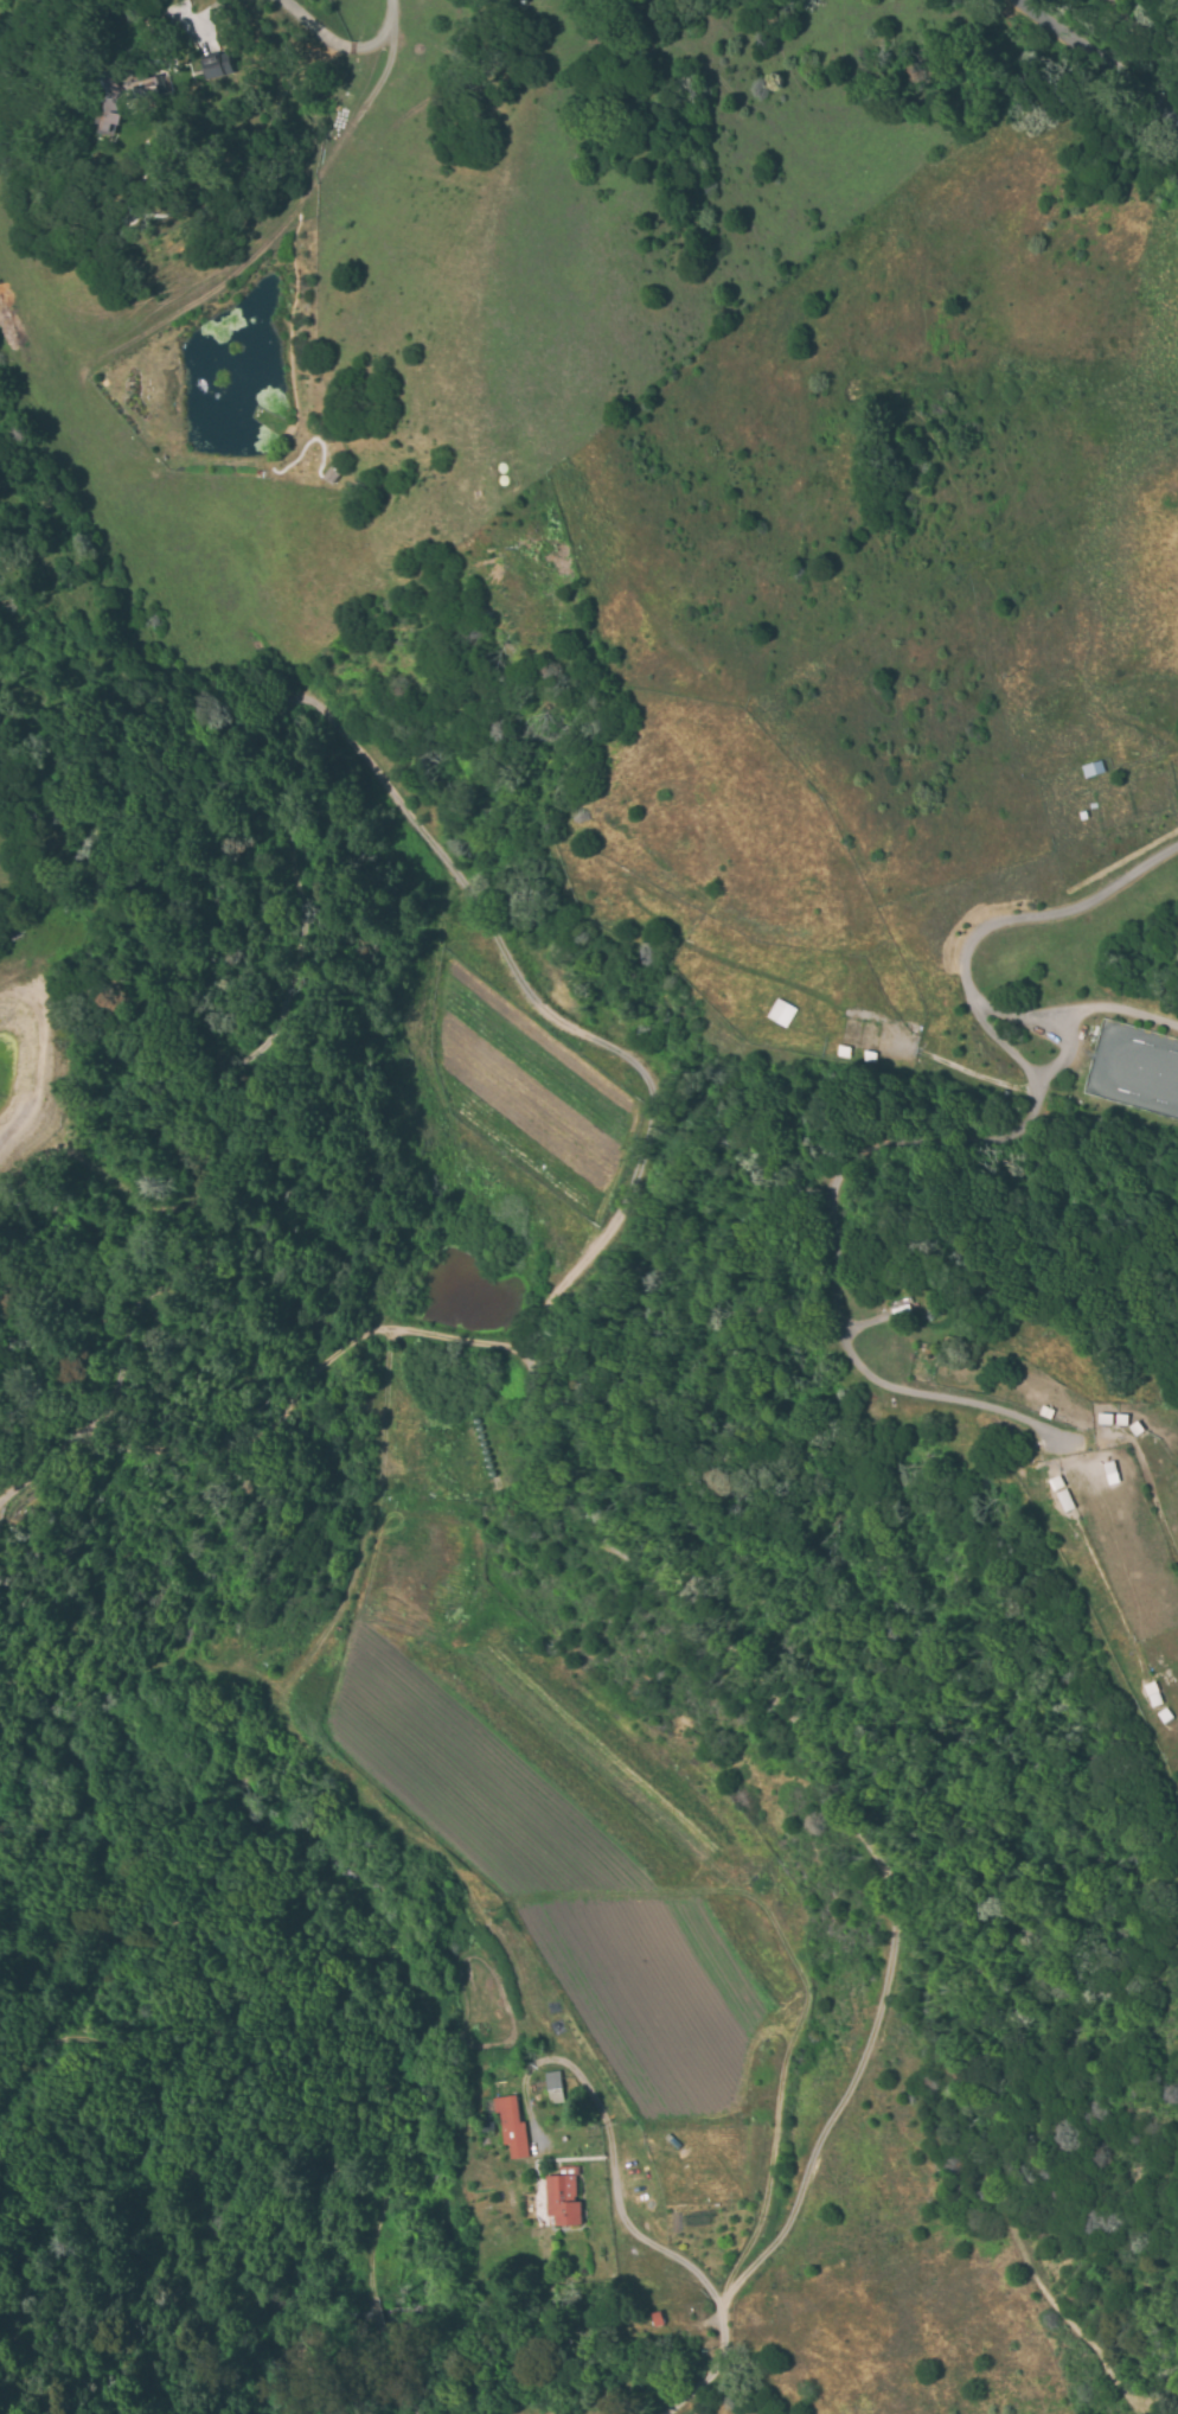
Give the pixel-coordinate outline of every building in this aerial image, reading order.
[(205,80),(234,73),(229,52),(200,60),(205,80)] [(97,134),(113,135),(113,125),(121,125),(122,112),(107,112),(107,110),(98,110),(97,134)] [(1104,773),(1102,761),(1081,766),(1084,778),(1104,773)] [(795,1009),(785,1028),(766,1016),(776,998),(795,1009)] [(838,1046),(850,1048),(847,1059),(836,1056),(838,1046)] [(863,1050),(875,1053),(873,1064),(862,1061),(863,1050)] [(1115,1414),(1127,1414),(1127,1425),(1115,1425),(1115,1414)] [(1063,1486),(1052,1490),(1048,1481),(1058,1475),(1063,1486)] [(1064,1512),(1056,1493),(1065,1489),(1074,1508),(1064,1512)] [(549,2103),(544,2074),(558,2071),(563,2101),(549,2103)] [(523,2121),(527,2157),(510,2159),(508,2144),(501,2145),(498,2113),(493,2113),(491,2099),(516,2095),(519,2122),(523,2121)] [(476,2124),(492,2121),(493,2131),(479,2133),(476,2124)] [(546,2217),(544,2177),(557,2176),(557,2166),(576,2166),(576,2176),(574,2176),(575,2202),(578,2202),(580,2225),(555,2227),(553,2216),(546,2217)] [(652,2313),(660,2311),(664,2325),(655,2327),(652,2313)]
